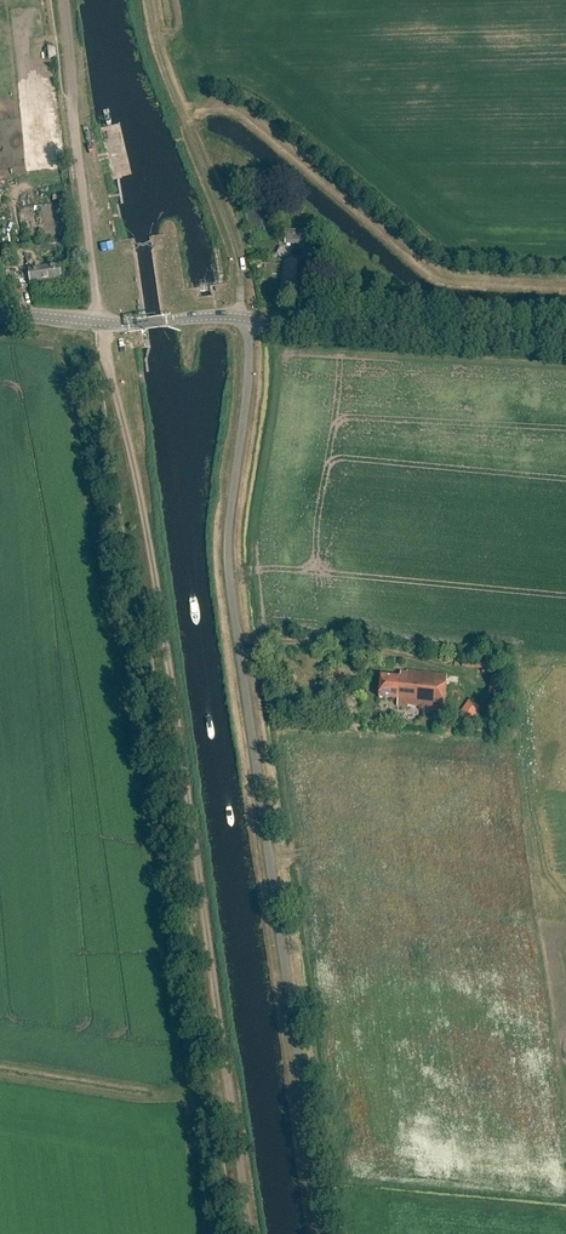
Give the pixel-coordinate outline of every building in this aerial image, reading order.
[(51,225),(50,206),(20,207),(21,231),(34,230),(34,226),(51,225)] [(285,232),(284,245),(310,246),(310,233),(285,232)] [(11,283),(9,259),(0,260),(0,284),(11,283)] [(283,287),(287,287),(286,297),(305,298),(306,282),(310,282),(311,262),(284,261),(283,287)] [(60,266),(29,270),(31,283),(62,280),(60,266)] [(399,701),(398,707),(443,712),(447,675),(407,671),(407,673),(401,672),(401,678),(382,675),(379,699),(399,701)] [(502,695),(505,677),(492,675),(489,693),(502,695)] [(469,700),(459,714),(470,722),(480,708),(469,700)]
